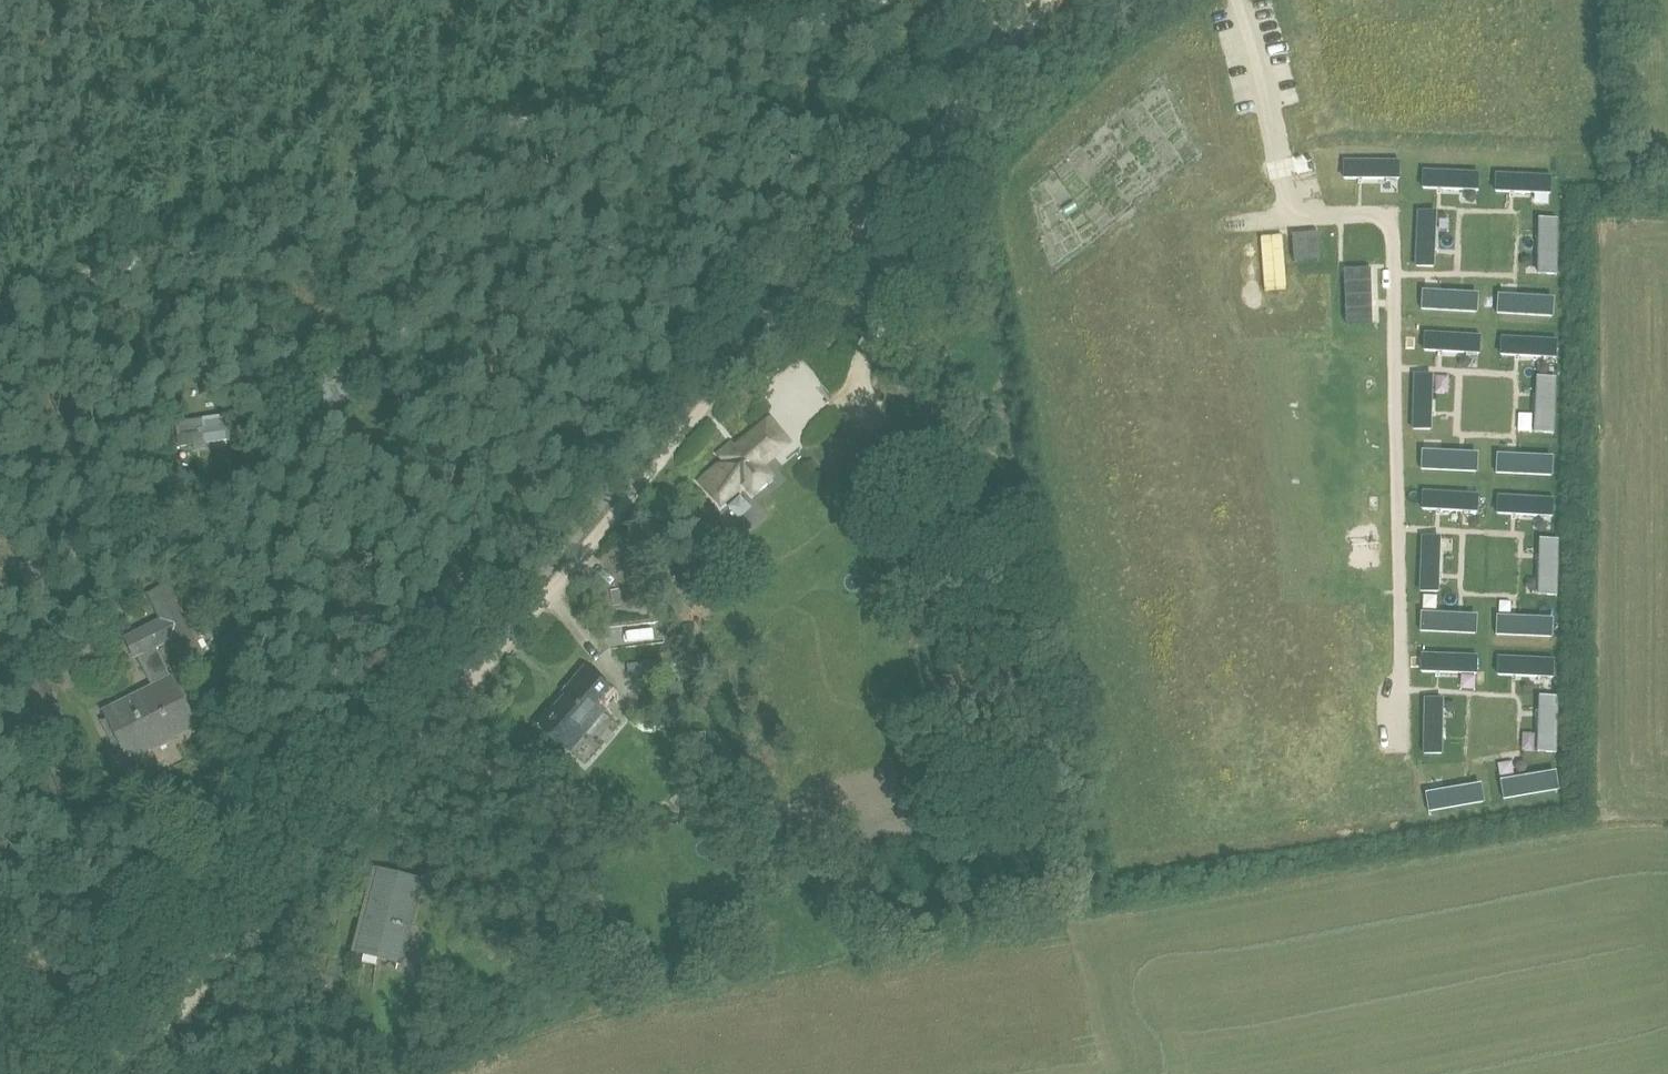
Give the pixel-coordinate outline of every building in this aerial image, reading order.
[(1338,149),(1337,188),(1398,189),(1399,150),(1338,149)] [(1417,154),(1415,193),(1476,197),(1478,158),(1417,154)] [(1490,156),(1488,195),(1549,199),(1551,160),(1490,156)] [(1522,206),(1519,267),(1558,269),(1561,208),(1522,206)] [(1417,210),(1414,268),(1453,270),(1456,212),(1417,210)] [(1287,216),(1287,250),(1326,250),(1326,216),(1287,216)] [(1416,273),(1414,312),(1475,316),(1477,277),(1416,273)] [(1495,274),(1493,313),(1554,316),(1556,277),(1495,274)] [(1411,318),(1409,357),(1469,361),(1471,322),(1411,318)] [(1494,322),(1492,361),(1553,364),(1555,325),(1494,322)] [(351,365),(302,384),(311,406),(360,386),(351,365)] [(1403,369),(1400,425),(1439,427),(1442,371),(1403,369)] [(1517,372),(1514,431),(1553,433),(1556,374),(1517,372)] [(724,460),(698,481),(720,508),(738,493),(735,490),(743,483),(751,493),(756,489),(760,489),(766,484),(766,481),(771,477),(762,467),(758,462),(761,460),(760,459),(769,451),(776,456),(775,457),(783,465),(803,448),(816,445),(822,443),(829,437),(841,427),(846,422),(818,388),(780,420),(797,440),(787,448),(786,448),(791,443),(771,419),(735,449),(731,444),(719,454),(724,460)] [(226,417),(177,423),(180,445),(230,440),(226,417)] [(1417,433),(1415,472),(1476,475),(1478,436),(1417,433)] [(1493,437),(1490,476),(1551,480),(1553,441),(1493,437)] [(1418,482),(1416,521),(1476,525),(1478,486),(1418,482)] [(1493,483),(1491,522),(1552,525),(1554,486),(1493,483)] [(1413,527),(1410,586),(1449,587),(1451,529),(1413,527)] [(1525,532),(1522,590),(1561,592),(1564,534),(1525,532)] [(116,730),(130,759),(150,749),(152,752),(175,740),(171,732),(192,721),(153,644),(169,635),(182,662),(201,652),(167,584),(148,594),(162,619),(125,637),(134,654),(139,654),(154,685),(106,710),(109,717),(102,721),(108,733),(116,730)] [(1421,593),(1419,632),(1479,635),(1481,596),(1421,593)] [(1505,600),(1503,639),(1564,642),(1566,603),(1505,600)] [(1422,641),(1420,680),(1480,683),(1482,644),(1422,641)] [(1503,646),(1501,685),(1561,688),(1563,649),(1503,646)] [(660,661),(649,662),(651,675),(651,676),(679,673),(678,659),(660,661)] [(553,710),(539,726),(556,740),(561,744),(573,730),(583,738),(605,713),(599,707),(612,692),(586,670),(565,696),(568,699),(556,712),(553,710)] [(1525,692),(1522,746),(1561,747),(1564,694),(1525,692)] [(1415,695),(1413,752),(1452,754),(1454,697),(1415,695)] [(1553,756),(1493,765),(1499,804),(1559,794),(1553,756)] [(1478,768),(1418,777),(1424,816),(1484,806),(1478,768)] [(374,873),(355,952),(403,963),(422,884),(374,873)]
